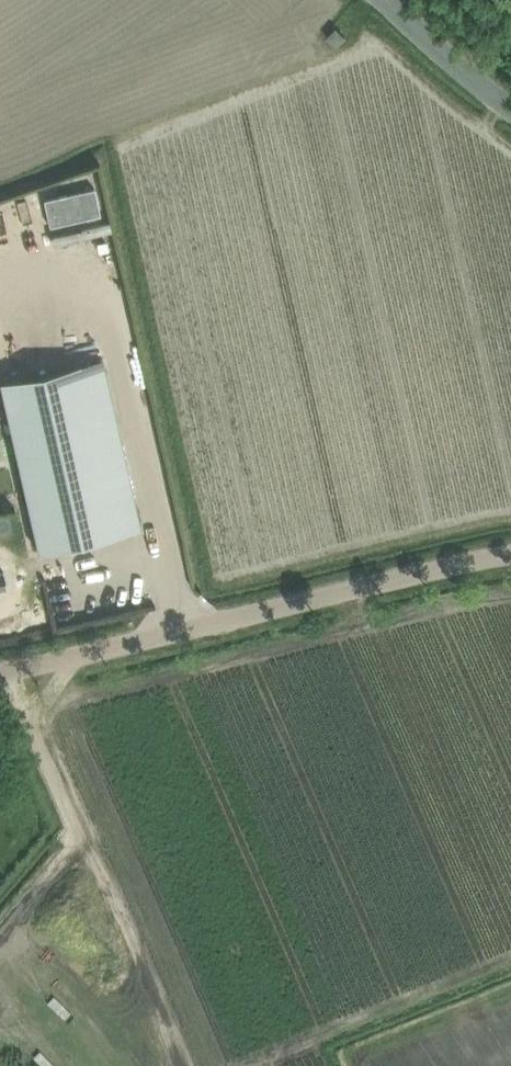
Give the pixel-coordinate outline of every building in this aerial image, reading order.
[(327,36),(336,45),(345,36),(336,27),(327,36)] [(38,550),(141,526),(103,357),(0,380),(38,550)] [(6,596),(4,587),(17,584),(14,568),(1,571),(0,566),(0,597),(6,596)]
